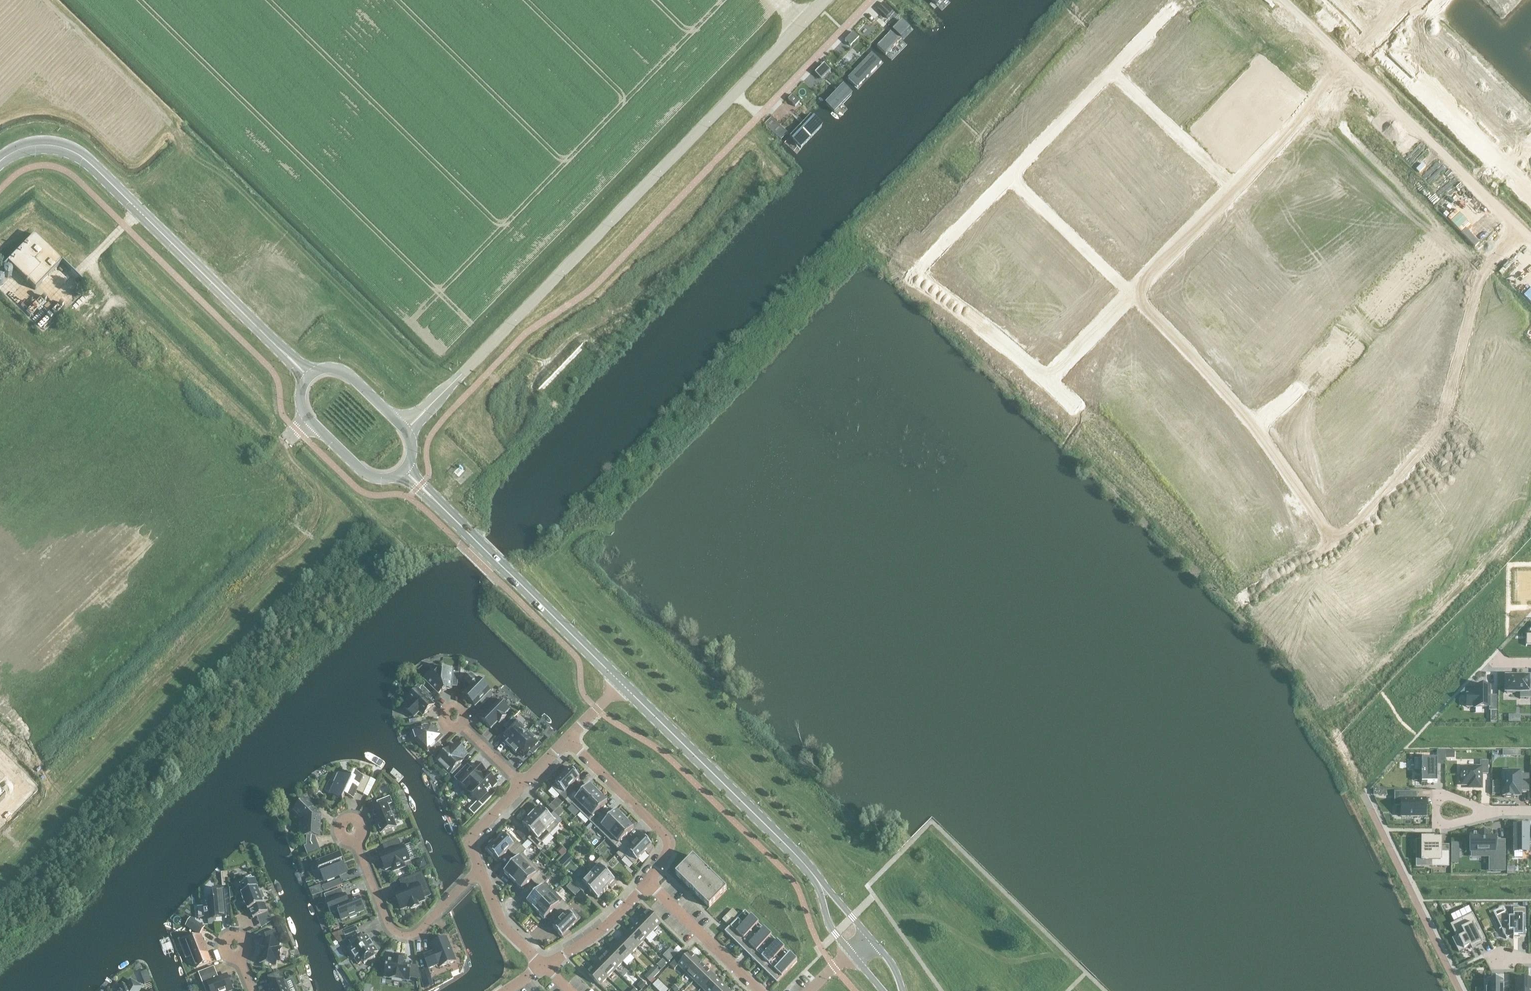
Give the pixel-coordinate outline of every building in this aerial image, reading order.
[(940,15),(955,0),(924,0),(940,15)] [(1369,8),(1377,17),(1392,2),(1389,0),(1370,0),(1373,4),(1369,8)] [(883,4),(878,10),(886,18),(887,18),(892,12),(883,4)] [(900,13),(869,45),(891,66),(922,35),(900,13)] [(1417,31),(1401,47),(1410,57),(1422,45),(1426,49),(1435,40),(1431,35),(1426,40),(1417,31)] [(859,38),(853,33),(845,41),(850,46),(859,38)] [(1438,55),(1429,64),(1437,72),(1451,57),(1443,50),(1446,47),(1442,43),(1434,51),(1438,55)] [(869,45),(838,76),(861,98),(891,66),(869,45)] [(1451,57),(1437,72),(1444,79),(1458,64),(1451,57)] [(823,64),(814,73),(821,80),(830,71),(823,64)] [(1458,64),(1444,79),(1450,85),(1464,70),(1459,64),(1458,64)] [(1464,70),(1450,85),(1455,90),(1456,90),(1470,75),(1464,70)] [(1470,75),(1456,90),(1463,97),(1477,82),(1470,75)] [(838,76),(808,108),(830,129),(861,98),(838,76)] [(1477,82),(1463,97),(1470,104),(1485,89),(1484,89),(1477,82)] [(1485,89),(1470,104),(1476,110),(1490,94),(1485,89)] [(1490,94),(1476,110),(1481,115),(1495,100),(1496,100),(1490,94)] [(792,96),(788,100),(795,107),(799,102),(792,96)] [(1495,100),(1481,115),(1482,115),(1490,122),(1494,117),(1498,121),(1501,118),(1512,107),(1507,103),(1503,108),(1495,100)] [(808,108),(777,140),(799,161),(830,129),(808,108)] [(1508,130),(1498,140),(1507,150),(1523,133),(1514,124),(1517,121),(1513,116),(1504,125),(1508,130)] [(35,290),(62,262),(34,235),(7,263),(35,290)] [(73,256),(67,261),(71,266),(77,261),(73,256)] [(118,305),(114,294),(105,296),(109,307),(118,305)] [(26,313),(30,317),(47,300),(42,296),(26,313)] [(38,325),(43,330),(59,312),(55,308),(38,325)] [(99,323),(106,313),(101,308),(93,318),(99,323)] [(433,675),(432,674),(425,681),(439,694),(442,691),(446,690),(446,689),(451,690),(451,687),(457,688),(459,673),(453,673),(453,671),(444,670),(443,672),(437,671),(433,675)] [(466,697),(465,698),(471,703),(475,706),(479,702),(483,706),(493,695),(477,680),(473,677),(464,685),(468,689),(463,694),(466,697)] [(1529,686),(1529,678),(1506,678),(1506,693),(1520,693),(1520,699),(1530,699),(1530,686),(1529,686)] [(424,716),(430,710),(434,706),(430,702),(434,698),(419,683),(412,691),(415,694),(408,701),(412,705),(406,710),(414,718),(419,712),(424,716)] [(1467,695),(1467,707),(1475,707),(1475,708),(1489,708),(1489,711),(1496,711),(1496,696),(1490,696),(1490,687),(1475,687),(1475,695),(1467,695)] [(490,711),(482,720),(491,729),(498,722),(499,724),(506,717),(504,715),(509,711),(500,701),(499,702),(494,697),(485,706),(490,711)] [(687,727),(695,718),(689,712),(681,721),(687,727)] [(724,731),(730,726),(723,717),(711,727),(716,732),(721,728),(724,731)] [(511,749),(527,732),(513,718),(505,726),(510,730),(502,738),(508,743),(506,744),(511,749)] [(432,758),(433,757),(442,747),(443,747),(442,746),(442,747),(437,742),(442,738),(438,734),(439,733),(435,730),(436,730),(435,729),(434,730),(431,727),(425,728),(425,726),(426,726),(426,725),(415,727),(416,727),(417,730),(413,730),(414,733),(413,734),(414,734),(416,739),(415,739),(415,740),(416,740),(417,742),(428,752),(432,757),(432,758)] [(542,746),(527,732),(511,749),(516,754),(517,752),(522,757),(530,750),(534,754),(542,746)] [(699,739),(708,747),(713,742),(704,734),(699,739)] [(461,760),(467,754),(457,745),(451,750),(450,749),(447,752),(442,747),(433,757),(450,774),(452,775),(461,766),(460,764),(462,761),(461,760)] [(1415,759),(1415,771),(1422,771),(1422,783),(1437,783),(1437,759),(1415,759)] [(1461,768),(1461,785),(1469,785),(1469,788),(1481,788),(1481,774),(1488,774),(1488,762),(1481,762),(1481,768),(1461,768)] [(454,778),(468,792),(487,774),(477,764),(469,771),(465,767),(454,778)] [(574,792),(570,788),(579,778),(568,767),(561,773),(564,776),(552,788),(565,801),(574,792)] [(351,780),(340,774),(339,776),(338,776),(338,775),(337,775),(333,783),(334,783),(335,784),(330,794),(342,800),(345,795),(353,798),(356,792),(363,795),(371,779),(363,775),(362,777),(354,773),(351,780)] [(497,784),(487,774),(468,792),(483,806),(494,795),(489,791),(497,784)] [(1502,785),(1502,793),(1504,793),(1504,798),(1512,798),(1514,798),(1514,797),(1519,797),(1519,792),(1529,792),(1529,782),(1529,775),(1519,775),(1519,774),(1504,774),(1504,785),(1502,785)] [(574,792),(565,801),(570,806),(572,804),(580,813),(599,794),(596,791),(595,791),(590,785),(578,797),(574,792)] [(1415,794),(1417,794),(1417,793),(1395,793),(1395,806),(1401,806),(1401,817),(1426,817),(1426,800),(1417,800),(1417,798),(1415,798),(1415,794)] [(593,826),(602,817),(598,812),(607,803),(602,797),(599,794),(580,813),(593,826)] [(372,812),(381,834),(396,828),(387,807),(392,805),(389,797),(377,802),(379,809),(372,812)] [(307,836),(306,846),(304,847),(308,856),(321,851),(315,837),(319,837),(320,818),(318,814),(318,813),(305,800),(294,811),(295,811),(302,818),(303,816),(308,820),(307,836)] [(534,813),(531,816),(550,835),(559,826),(563,822),(554,813),(550,817),(540,808),(534,813)] [(602,817),(593,826),(607,839),(625,820),(622,817),(616,811),(607,821),(602,817)] [(531,816),(528,819),(528,820),(522,825),(532,835),(528,839),(537,848),(550,835),(531,816)] [(625,820),(607,839),(620,852),(616,855),(629,843),(624,838),(634,829),(628,823),(625,820)] [(1514,851),(1529,851),(1529,826),(1528,826),(1514,826),(1514,851)] [(521,846),(508,833),(496,845),(494,843),(493,843),(487,849),(499,861),(508,851),(512,855),(521,846)] [(1493,872),(1505,872),(1505,841),(1504,841),(1504,843),(1495,843),(1495,839),(1488,839),(1488,834),(1479,834),(1479,835),(1471,835),(1471,852),(1484,852),(1484,854),(1492,854),(1493,872)] [(616,855),(621,860),(625,856),(633,865),(645,853),(649,856),(654,849),(643,837),(633,847),(629,843),(616,855)] [(1432,861),(1432,867),(1448,867),(1448,853),(1440,853),(1440,846),(1440,840),(1433,840),(1433,839),(1422,839),(1422,841),(1416,841),(1416,851),(1422,851),(1422,861),(1432,861)] [(389,852),(386,853),(380,856),(382,862),(380,863),(383,869),(385,869),(385,871),(392,868),(393,872),(405,867),(404,863),(409,861),(403,846),(401,847),(398,840),(386,845),(389,852)] [(521,846),(512,855),(517,860),(504,873),(510,878),(509,879),(512,882),(531,863),(523,855),(526,851),(521,846)] [(318,871),(320,875),(321,875),(324,882),(347,873),(344,866),(343,866),(341,862),(342,862),(339,855),(317,864),(320,870),(318,871)] [(727,890),(693,857),(675,875),(709,908),(727,890)] [(415,860),(417,867),(424,865),(422,858),(415,860)] [(606,890),(609,887),(612,889),(617,884),(605,872),(609,867),(600,858),(587,872),(591,875),(606,890)] [(512,882),(515,885),(516,884),(521,890),(531,881),(535,885),(544,876),(531,863),(512,882)] [(219,871),(220,884),(227,884),(226,870),(219,871)] [(421,892),(427,889),(421,874),(401,882),(405,893),(396,896),(401,910),(410,906),(411,909),(419,906),(418,903),(424,901),(421,892)] [(591,875),(583,883),(579,880),(574,885),(583,894),(588,889),(597,899),(603,893),(603,894),(606,890),(591,875)] [(544,876),(535,885),(540,889),(527,902),(532,908),(535,911),(551,896),(542,888),(549,881),(544,876)] [(253,919),(267,913),(268,913),(268,912),(264,904),(263,904),(261,900),(264,899),(262,892),(259,893),(257,889),(258,888),(255,880),(255,879),(252,880),(251,878),(244,880),(245,883),(240,885),(240,886),(243,894),(241,894),(243,900),(245,906),(246,906),(248,911),(250,910),(253,918),(253,919)] [(327,885),(330,890),(343,885),(341,879),(327,885)] [(326,902),(331,914),(338,911),(342,920),(349,917),(350,919),(357,916),(356,914),(364,911),(363,910),(365,909),(362,902),(361,903),(359,898),(348,902),(345,895),(344,895),(341,889),(324,895),(327,902),(326,902)] [(220,892),(213,892),(213,897),(214,901),(204,901),(204,907),(197,908),(197,909),(198,908),(199,918),(198,918),(198,919),(205,918),(206,921),(216,920),(216,917),(226,916),(223,891),(220,892)] [(567,905),(562,901),(559,904),(551,896),(535,911),(538,914),(539,914),(544,920),(554,910),(558,914),(567,905)] [(567,905),(558,914),(563,919),(553,928),(564,939),(572,934),(571,934),(568,931),(581,919),(567,905)] [(1509,918),(1507,914),(1504,908),(1493,913),(1496,919),(1501,929),(1499,930),(1501,929),(1506,939),(1513,936),(1513,937),(1513,939),(1514,940),(1514,937),(1525,937),(1525,909),(1513,909),(1513,918),(1509,918)] [(722,920),(728,926),(738,915),(733,910),(722,920)] [(640,919),(653,931),(661,924),(648,911),(640,919)] [(1450,925),(1456,937),(1452,939),(1459,953),(1470,947),(1472,951),(1483,945),(1481,942),(1485,940),(1473,914),(1450,925)] [(738,945),(758,924),(751,917),(744,924),(738,919),(725,932),(732,939),(733,937),(736,939),(734,941),(738,945)] [(199,936),(205,927),(191,918),(185,927),(199,936)] [(640,919),(633,927),(646,939),(653,931),(640,919)] [(751,957),(771,937),(764,930),(757,937),(751,932),(758,924),(738,945),(744,951),(746,949),(749,952),(747,954),(751,957)] [(633,927),(625,934),(638,947),(646,939),(633,927)] [(374,947),(373,946),(371,943),(371,942),(370,942),(367,936),(362,939),(361,937),(359,938),(357,935),(359,934),(357,928),(343,933),(346,940),(350,938),(353,943),(351,944),(352,946),(348,948),(352,954),(351,954),(352,955),(354,958),(355,960),(355,959),(359,965),(363,962),(364,964),(368,962),(372,960),(371,960),(375,957),(374,955),(378,953),(374,947)] [(262,952),(260,964),(264,964),(263,967),(272,969),(272,966),(276,967),(276,962),(279,962),(281,956),(281,955),(282,948),(279,948),(280,943),(277,942),(277,937),(275,930),(265,934),(267,941),(264,940),(262,952),(261,952),(262,952)] [(631,954),(638,947),(625,934),(618,942),(631,954)] [(201,937),(186,942),(194,962),(194,961),(197,968),(209,963),(207,956),(208,956),(206,949),(205,950),(203,946),(204,945),(201,937)] [(764,970),(784,949),(777,942),(769,950),(764,944),(771,937),(751,957),(757,964),(759,962),(762,965),(760,966),(764,970)] [(434,952),(423,956),(429,969),(439,965),(440,968),(456,961),(447,938),(431,944),(434,952)] [(414,948),(419,944),(415,939),(410,943),(414,948)] [(631,954),(618,942),(610,950),(623,962),(631,954)] [(670,949),(663,956),(669,962),(671,960),(676,955),(673,952),(670,949)] [(773,979),(777,983),(797,962),(790,955),(782,962),(777,957),(784,950),(784,949),(764,970),(770,976),(772,975),(774,977),(773,979)] [(623,962),(610,950),(603,957),(615,970),(623,962)] [(686,973),(698,960),(691,953),(682,961),(678,957),(670,966),(674,970),(678,966),(686,973)] [(394,961),(387,960),(386,972),(385,978),(391,978),(391,979),(409,981),(409,978),(419,979),(418,967),(411,966),(411,963),(404,962),(405,958),(395,956),(394,961)] [(615,970),(603,957),(595,965),(608,978),(615,970)] [(662,959),(657,965),(661,970),(667,964),(662,959)] [(698,960),(686,973),(693,981),(706,968),(698,960)] [(600,986),(608,978),(595,965),(587,973),(600,986)] [(649,972),(655,977),(659,973),(659,972),(654,967),(649,972)] [(706,968),(693,981),(701,988),(714,976),(706,968)] [(271,990),(288,990),(284,981),(282,982),(279,972),(267,977),(271,986),(269,987),(271,990)] [(644,977),(650,982),(655,977),(649,972),(644,977)] [(217,979),(215,979),(213,974),(200,979),(205,989),(209,988),(210,990),(231,990),(233,990),(227,975),(217,979)] [(701,988),(704,990),(714,990),(721,983),(714,976),(701,988)] [(424,989),(430,987),(433,986),(431,977),(422,980),(424,989)] [(658,980),(653,986),(658,990),(661,990),(665,987),(658,980)] [(1486,990),(1503,990),(1503,980),(1487,980),(1487,989),(1486,989),(1486,990)] [(1516,980),(1516,990),(1530,990),(1530,980),(1516,980)] [(141,987),(130,981),(124,990),(139,990),(141,987)] [(641,981),(637,986),(641,990),(646,986),(641,981)]
